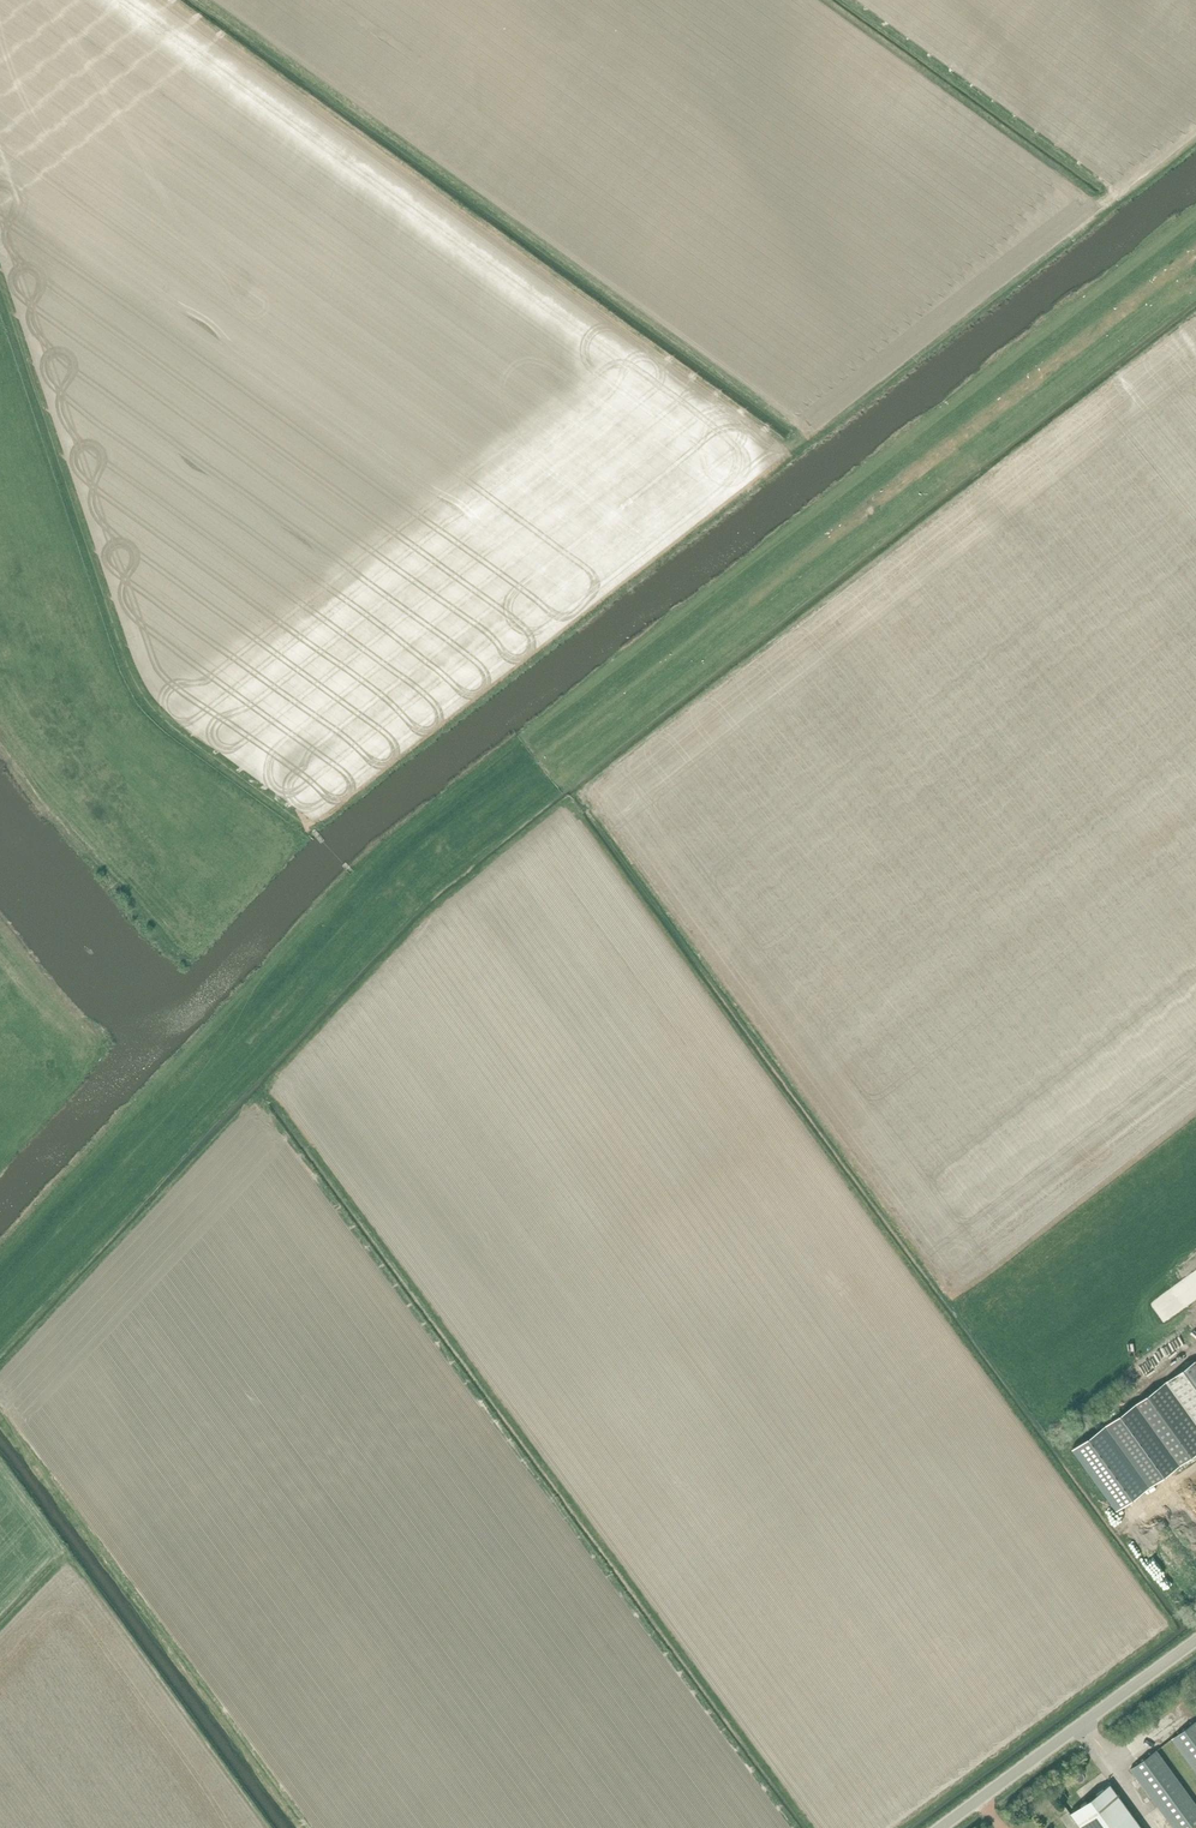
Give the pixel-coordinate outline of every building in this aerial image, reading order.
[(1071,1450),(1116,1511),(1149,1486),(1195,1452),(1195,1365),(1192,1360),(1104,1425),(1071,1450)] [(1171,1739),(1195,1773),(1195,1720),(1171,1739)] [(1130,1769),(1137,1779),(1131,1783),(1135,1787),(1140,1783),(1173,1827),(1193,1827),(1195,1826),(1195,1803),(1157,1749),(1130,1769)] [(1069,1813),(1080,1827),(1140,1827),(1109,1784),(1069,1813)]
